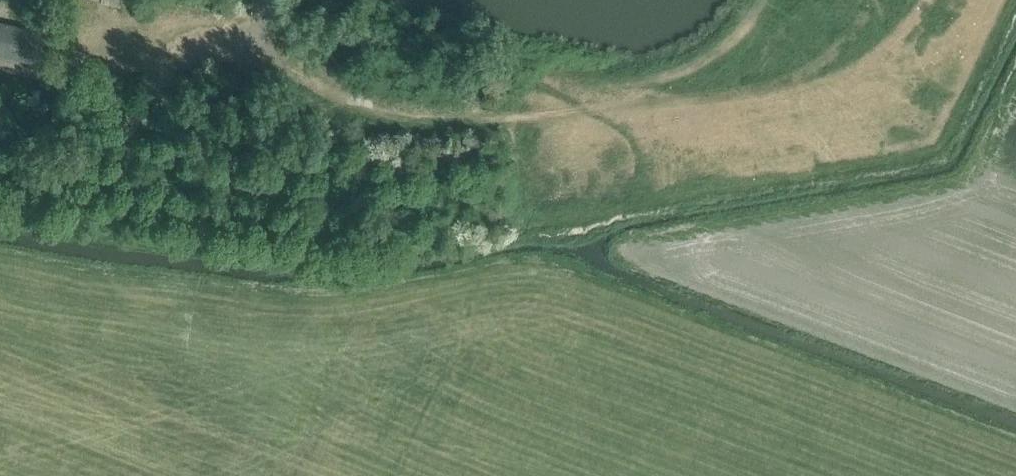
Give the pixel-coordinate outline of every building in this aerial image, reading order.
[(104,4),(109,5),(108,7),(124,10),(126,0),(86,0),(104,4)] [(48,66),(55,34),(0,22),(0,56),(48,66)]
